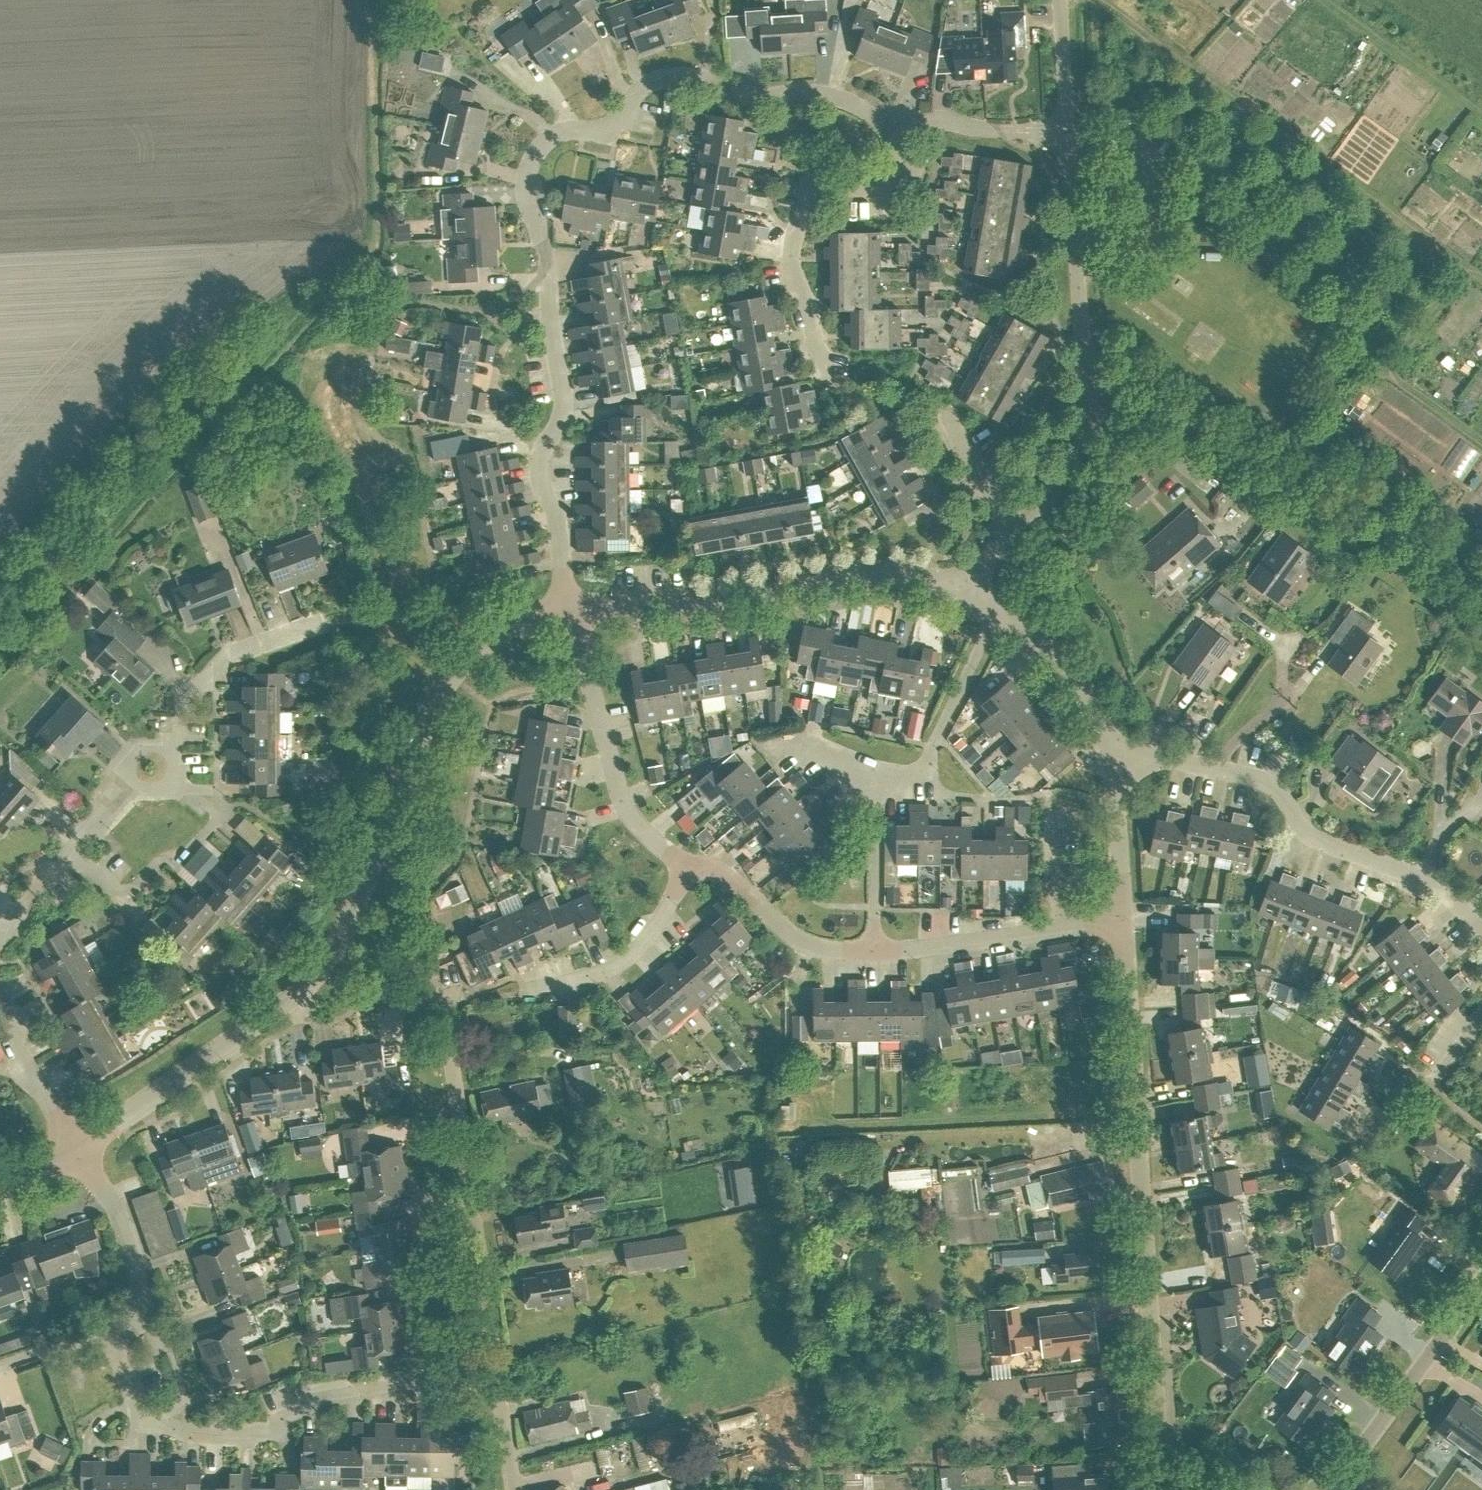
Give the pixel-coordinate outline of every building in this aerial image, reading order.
[(536,2),(543,13),(573,57),(580,52),(579,50),(596,39),(580,15),(594,6),(590,0),(540,0),(536,2)] [(666,44),(694,34),(688,18),(701,13),(696,0),(674,0),(674,2),(654,10),(666,44)] [(789,53),(816,51),(815,33),(828,33),(826,0),(824,0),(806,1),(806,0),(786,1),(787,14),(789,53)] [(632,38),(638,54),(666,44),(654,10),(633,17),(627,2),(607,9),(619,43),(632,38)] [(762,37),(763,54),(789,53),(787,14),(767,15),(767,8),(746,9),(747,37),(762,37)] [(855,57),(881,67),(895,30),(877,23),(879,17),(860,9),(850,36),(861,40),(855,57)] [(521,17),(498,33),(516,59),(531,49),(546,72),(564,61),(565,62),(573,57),(543,13),(533,20),(534,22),(528,27),(521,17)] [(982,39),(984,83),(1016,82),(1014,46),(1026,45),(1024,15),(1000,16),(1001,30),(991,31),(992,46),(983,47),(983,39),(982,39)] [(881,67),(905,76),(912,59),(923,64),(933,37),(914,30),(911,36),(895,30),(881,67)] [(983,79),(983,83),(984,83),(982,39),(963,40),(963,37),(941,38),(938,58),(953,57),(954,81),(983,79)] [(439,56),(435,72),(441,73),(445,58),(439,56)] [(443,127),(481,136),(487,111),(470,107),(473,93),(446,86),(440,109),(447,110),(443,127)] [(707,115),(703,138),(755,147),(757,134),(742,131),(743,121),(707,115)] [(427,164),(454,171),(457,158),(475,162),(481,136),(443,127),(438,145),(432,143),(427,164)] [(703,138),(699,160),(736,167),(737,158),(752,160),(755,147),(703,138)] [(953,155),(941,155),(941,164),(949,164),(949,172),(961,173),(963,151),(954,150),(953,155)] [(983,157),(977,196),(1024,204),(1027,191),(1031,192),(1033,181),(1028,180),(1031,165),(983,157)] [(699,160),(695,183),(747,192),(749,179),(734,177),(736,167),(699,160)] [(591,188),(583,229),(597,232),(597,227),(606,229),(616,176),(615,176),(613,192),(591,188)] [(616,176),(606,229),(607,229),(610,213),(619,215),(618,220),(631,222),(638,181),(616,176)] [(944,187),(935,187),(935,195),(948,196),(947,200),(956,201),(957,179),(945,178),(944,187)] [(662,185),(638,181),(631,222),(643,225),(644,219),(655,221),(662,185)] [(570,227),(583,229),(591,188),(568,183),(561,220),(571,222),(570,227)] [(695,183),(691,205),(728,212),(730,203),(745,205),(747,192),(695,183)] [(457,238),(456,237),(494,235),(493,206),(472,208),(471,193),(444,194),(445,209),(440,209),(442,239),(457,238)] [(977,196),(970,234),(1018,242),(1020,229),(1025,230),(1027,219),(1022,218),(1024,204),(977,196)] [(707,209),(703,230),(755,239),(757,227),(742,224),(743,214),(728,212),(691,205),(691,206),(707,209)] [(937,230),(950,230),(951,208),(942,208),(941,212),(929,211),(929,220),(938,220),(937,230)] [(410,240),(409,222),(393,223),(394,241),(410,240)] [(699,253),(735,260),(737,251),(753,253),(755,239),(703,230),(699,253)] [(832,272),(879,270),(878,233),(832,234),(832,247),(826,247),(826,258),(832,258),(832,272)] [(964,272),(1011,280),(1013,266),(1019,267),(1021,257),(1016,256),(1018,242),(970,234),(964,272)] [(448,259),(450,283),(477,281),(476,266),(496,265),(494,235),(456,237),(457,238),(458,259),(448,259)] [(935,243),(927,243),(927,252),(939,252),(939,257),(948,257),(949,235),(936,235),(935,243)] [(658,238),(658,248),(671,248),(671,238),(658,238)] [(581,249),(588,250),(589,240),(582,239),(581,249)] [(898,265),(907,265),(907,259),(919,259),(919,251),(911,251),(911,243),(898,243),(898,265)] [(593,301),(628,295),(622,258),(587,264),(589,277),(572,280),(574,290),(591,287),(593,300),(593,301)] [(937,280),(937,271),(925,271),(925,267),(916,267),(916,288),(929,288),(929,280),(937,280)] [(853,311),(879,309),(879,270),(832,272),(832,285),(826,285),(826,296),(833,296),(833,311),(853,311)] [(973,317),(984,298),(973,292),(969,299),(961,295),(957,302),(968,309),(965,313),(973,317)] [(946,306),(946,298),(933,298),(933,294),(924,294),(925,315),(938,315),(938,306),(946,306)] [(622,321),(633,319),(628,295),(593,301),(593,300),(577,303),(578,314),(595,311),(597,324),(622,320),(622,321)] [(728,304),(732,327),(783,317),(781,305),(766,307),(764,297),(728,304)] [(853,333),(853,348),(900,348),(899,309),(879,309),(853,311),(853,324),(847,324),(847,333),(853,333)] [(961,338),(971,320),(964,316),(962,319),(951,313),(946,321),(954,325),(950,332),(961,338)] [(1005,313),(995,330),(1037,354),(1044,342),(1049,345),(1052,340),(1005,313)] [(679,318),(681,330),(691,329),(688,316),(679,318)] [(732,327),(736,349),(772,342),(770,333),(785,330),(783,317),(732,327)] [(394,332),(405,337),(412,324),(401,319),(394,332)] [(590,351),(626,344),(622,321),(622,320),(597,324),(568,329),(570,340),(587,337),(590,350),(590,351)] [(448,339),(447,346),(494,354),(495,346),(479,343),(482,328),(445,321),(441,338),(448,339)] [(678,325),(666,327),(667,334),(679,332),(678,325)] [(995,330),(976,363),(1018,387),(1025,375),(1029,378),(1035,369),(1030,366),(1037,354),(995,330)] [(924,346),(925,355),(946,354),(946,341),(938,341),(937,333),(928,333),(928,337),(916,337),(916,346),(924,346)] [(736,349),(740,371),(791,362),(789,349),(774,352),(772,342),(736,349)] [(643,343),(630,345),(636,393),(649,391),(643,343)] [(594,375),(630,368),(626,344),(590,351),(590,350),(573,353),(575,363),(592,360),(594,373),(594,375)] [(492,364),(494,354),(447,346),(445,355),(427,352),(424,367),(437,369),(473,375),(476,361),(492,364)] [(924,378),(935,384),(946,365),(939,360),(936,365),(925,358),(922,364),(929,369),(924,378)] [(740,371),(744,393),(795,384),(795,383),(780,386),(778,377),(794,374),(791,362),(740,371)] [(956,397),(998,421),(1005,408),(1010,411),(1015,402),(1011,399),(1018,387),(976,363),(956,397)] [(671,364),(650,366),(653,391),(674,389),(671,364)] [(596,384),(599,398),(635,392),(630,368),(594,375),(594,373),(578,377),(580,387),(596,384)] [(438,393),(485,402),(487,393),(470,390),(473,375),(437,369),(433,385),(440,386),(438,393)] [(759,391),(763,413),(816,403),(813,391),(797,394),(795,384),(744,393),(744,394),(759,391)] [(1396,385),(1389,395),(1407,407),(1414,397),(1396,385)] [(708,400),(706,389),(694,392),(696,402),(708,400)] [(428,418),(464,424),(467,409),(483,411),(485,402),(438,393),(437,403),(431,402),(428,418)] [(763,413),(768,436),(804,429),(802,419),(818,416),(816,403),(763,413)] [(386,411),(385,422),(396,424),(397,412),(386,411)] [(838,442),(850,463),(896,437),(896,436),(881,445),(874,433),(889,424),(884,416),(838,442)] [(610,433),(628,443),(646,443),(646,417),(610,417),(610,433)] [(592,466),(629,466),(628,443),(610,433),(593,433),(593,457),(576,457),(576,467),(592,467),(592,466)] [(850,463),(862,484),(908,458),(908,457),(893,466),(886,454),(901,446),(896,437),(850,463)] [(670,469),(684,468),(682,442),(668,442),(670,469)] [(459,455),(464,479),(503,471),(503,472),(521,468),(519,458),(501,462),(498,447),(459,455)] [(814,449),(802,451),(804,464),(817,462),(814,449)] [(800,452),(790,453),(792,468),(802,466),(800,452)] [(762,458),(752,460),(755,475),(764,473),(764,470),(762,458)] [(862,484),(873,504),(904,487),(898,475),(913,467),(908,458),(862,484)] [(752,460),(742,462),(745,476),(755,475),(752,460)] [(593,491),(629,490),(629,466),(592,466),(592,467),(593,481),(576,481),(576,492),(593,491)] [(456,467),(443,470),(445,480),(458,477),(456,467)] [(715,467),(705,469),(708,483),(718,481),(717,479),(715,467)] [(705,469),(695,471),(698,485),(708,483),(705,469)] [(464,479),(468,502),(508,494),(508,495),(526,492),(524,481),(506,485),(503,472),(503,471),(464,479)] [(873,504),(885,526),(916,508),(910,496),(925,487),(920,478),(904,487),(873,504)] [(1139,478),(1121,494),(1133,508),(1152,492),(1139,478)] [(202,522),(218,517),(210,488),(194,492),(202,522)] [(577,515),(594,515),(594,514),(630,514),(629,490),(593,491),(593,504),(577,505),(577,515)] [(468,502),(473,526),(512,518),(513,519),(531,515),(529,505),(510,509),(508,495),(508,494),(468,502)] [(671,498),(671,511),(682,511),(682,498),(671,498)] [(808,498),(784,502),(791,540),(800,538),(799,535),(814,532),(808,498)] [(784,502),(761,506),(767,541),(782,538),(782,541),(791,540),(784,502)] [(761,506),(737,510),(744,548),(753,547),(752,543),(767,541),(761,506)] [(1220,544),(1188,508),(1151,541),(1155,546),(1135,564),(1155,587),(1166,577),(1174,585),(1220,544)] [(737,510),(714,514),(720,549),(734,546),(735,550),(744,548),(737,510)] [(577,529),(577,552),(630,551),(630,514),(594,514),(594,515),(594,529),(577,529)] [(690,519),(696,557),(705,555),(705,552),(720,549),(714,514),(690,519)] [(473,526),(478,549),(517,541),(517,542),(536,539),(534,529),(515,532),(513,519),(512,518),(473,526)] [(265,552),(279,590),(328,572),(314,533),(265,552)] [(1251,579),(1279,600),(1309,559),(1281,538),(1251,579)] [(478,549),(483,573),(540,561),(538,552),(520,556),(517,542),(517,541),(478,549)] [(236,556),(242,571),(251,568),(245,552),(236,556)] [(242,602),(229,569),(175,589),(188,624),(211,616),(211,613),(242,602)] [(104,611),(115,599),(97,583),(86,595),(104,611)] [(1373,624),(1352,608),(1334,632),(1346,640),(1330,663),(1356,682),(1380,649),(1364,637),(1373,624)] [(134,693),(155,670),(135,652),(146,640),(114,612),(100,628),(114,641),(95,662),(109,673),(110,672),(134,693)] [(1175,668),(1204,689),(1235,648),(1203,624),(1190,643),(1192,645),(1175,668)] [(806,679),(816,681),(826,630),(804,626),(797,663),(809,665),(806,679)] [(817,680),(837,684),(845,648),(833,646),(835,631),(827,630),(826,630),(816,681),(817,681),(817,680)] [(738,654),(744,690),(766,687),(758,636),(749,638),(751,652),(738,654)] [(859,688),(869,638),(860,636),(857,651),(845,648),(837,684),(836,691),(837,692),(839,684),(859,688)] [(870,692),(879,694),(890,642),(869,638),(859,688),(860,689),(862,676),(873,678),(870,692)] [(723,642),(715,643),(723,694),(744,690),(738,654),(726,656),(723,642)] [(901,698),(908,661),(896,659),(899,644),(890,642),(879,694),(880,694),(880,693),(901,698)] [(708,659),(696,661),(701,698),(702,698),(702,697),(723,694),(715,643),(706,645),(708,659)] [(921,664),(908,661),(901,698),(923,702),(930,666),(936,668),(939,654),(932,652),(933,652),(924,650),(921,664)] [(674,665),(683,716),(694,715),(691,700),(701,698),(696,661),(674,665)] [(655,682),(661,719),(682,715),(682,716),(683,716),(674,665),(665,666),(668,680),(655,682)] [(633,686),(639,722),(661,719),(655,682),(643,684),(640,670),(632,672),(634,686),(633,686)] [(246,710),(280,710),(280,686),(287,686),(287,673),(258,673),(258,686),(246,686),(246,700),(228,700),(228,711),(246,711),(246,710)] [(1463,745),(1472,734),(1473,735),(1481,723),(1481,703),(1466,691),(1465,692),(1446,679),(1428,703),(1448,717),(1440,728),(1463,745)] [(986,731),(1025,697),(1010,681),(982,705),(991,715),(980,725),(986,731)] [(778,684),(768,685),(772,725),(782,724),(778,684)] [(37,736),(49,747),(47,750),(63,763),(86,737),(91,741),(106,724),(73,695),(37,736)] [(1010,738),(1039,714),(1025,697),(986,731),(991,738),(1002,728),(1010,738)] [(797,709),(806,710),(808,700),(798,698),(797,709)] [(811,700),(809,717),(823,719),(825,703),(811,700)] [(546,703),(542,720),(565,724),(569,707),(546,703)] [(833,706),(831,722),(847,725),(850,708),(833,706)] [(228,735),(246,735),(246,734),(280,734),(280,710),(246,710),(246,711),(246,724),(222,724),(222,735),(228,735)] [(906,735),(920,738),(925,712),(911,710),(906,735)] [(284,713),(284,733),(295,733),(295,727),(311,727),(311,713),(284,713)] [(1008,757),(1014,764),(1053,730),(1039,714),(1010,738),(1019,748),(1008,757)] [(873,730),(885,732),(888,718),(876,716),(873,730)] [(531,718),(527,739),(562,745),(565,734),(579,737),(581,727),(565,724),(542,720),(531,718)] [(1031,761),(1039,771),(1045,766),(1054,777),(1075,759),(1066,748),(1067,746),(1053,730),(1014,764),(1020,771),(1031,761)] [(246,758),(280,758),(280,734),(246,734),(246,735),(246,748),(227,748),(227,759),(246,759),(246,758)] [(1360,795),(1366,799),(1373,805),(1401,767),(1364,739),(1361,744),(1349,735),(1330,762),(1347,774),(1341,781),(1345,784),(1342,789),(1357,800),(1360,795)] [(527,739),(522,761),(573,770),(575,760),(560,757),(562,745),(527,739)] [(974,744),(962,754),(970,763),(982,752),(974,744)] [(682,754),(684,767),(690,766),(688,753),(682,754)] [(696,783),(710,801),(721,792),(729,802),(759,779),(759,778),(758,779),(744,762),(742,764),(734,754),(719,766),(718,765),(696,783)] [(258,795),(285,795),(285,782),(280,782),(280,758),(246,758),(246,759),(246,772),(227,772),(227,783),(258,783),(258,795)] [(522,761),(518,782),(555,788),(557,777),(571,780),(573,770),(522,761)] [(646,766),(649,784),(663,782),(661,764),(646,766)] [(995,774),(987,764),(980,770),(988,779),(995,774)] [(0,784),(0,834),(2,835),(20,814),(23,817),(41,798),(7,768),(0,777),(0,780),(2,782),(0,784)] [(800,773),(791,779),(797,787),(805,780),(800,773)] [(743,819),(783,787),(784,786),(777,778),(766,787),(759,779),(729,802),(743,819)] [(514,804),(529,806),(566,813),(568,802),(553,800),(555,788),(518,782),(514,804)] [(697,785),(678,801),(687,812),(706,796),(697,785)] [(768,826),(796,804),(783,787),(743,819),(748,826),(760,817),(768,826)] [(770,853),(810,820),(796,804),(768,826),(776,836),(764,846),(770,853)] [(1185,849),(1200,852),(1210,807),(1203,805),(1200,817),(1192,815),(1189,827),(1185,849)] [(529,806),(525,826),(576,835),(578,826),(564,824),(566,813),(529,806)] [(1005,806),(1005,827),(1014,828),(1014,806),(1005,806)] [(1200,852),(1216,856),(1223,822),(1216,821),(1219,809),(1210,807),(1200,852)] [(1150,854),(1167,857),(1176,812),(1169,810),(1166,822),(1157,820),(1150,854)] [(918,864),(919,813),(910,812),(910,827),(897,826),(897,864),(918,864)] [(1167,857),(1182,861),(1185,849),(1189,827),(1183,826),(1185,814),(1176,812),(1167,857)] [(1216,856),(1232,859),(1241,813),(1234,812),(1232,824),(1223,822),(1216,856)] [(940,865),(940,827),(927,827),(928,813),(919,813),(918,864),(939,864),(939,865),(940,865)] [(1232,859),(1248,862),(1255,829),(1248,828),(1251,815),(1241,813),(1232,859)] [(787,850),(795,860),(824,837),(810,820),(770,853),(776,860),(787,850)] [(521,849),(558,856),(561,844),(574,846),(576,835),(525,826),(521,849)] [(950,880),(961,880),(962,827),(940,827),(940,865),(951,865),(950,880)] [(961,880),(962,880),(962,879),(983,879),(983,841),(970,841),(971,827),(962,827),(961,880)] [(983,841),(983,879),(1005,879),(1005,827),(996,827),(996,841),(983,841)] [(1005,827),(1005,879),(1027,879),(1027,841),(1014,841),(1014,828),(1005,827)] [(240,865),(267,889),(283,871),(284,873),(295,861),(266,834),(255,847),(243,836),(236,844),(249,855),(240,865)] [(193,857),(209,871),(218,860),(202,847),(193,857)] [(201,881),(209,871),(193,857),(185,867),(201,881)] [(748,857),(741,863),(746,869),(752,863),(748,857)] [(210,872),(250,908),(267,889),(240,865),(230,876),(217,865),(210,872)] [(793,867),(767,887),(777,901),(803,881),(793,867)] [(592,869),(579,873),(583,886),(596,882),(592,869)] [(225,917),(224,918),(234,926),(250,908),(210,872),(204,880),(217,891),(209,901),(199,893),(225,917)] [(1259,913),(1274,919),(1291,875),(1283,873),(1279,884),(1270,881),(1259,913)] [(1274,919),(1289,924),(1301,893),(1294,890),(1298,878),(1291,875),(1274,919)] [(1289,924),(1304,930),(1321,886),(1313,884),(1309,895),(1301,893),(1289,924)] [(445,892),(451,906),(467,899),(461,885),(445,892)] [(1304,930),(1319,935),(1331,904),(1324,901),(1328,889),(1321,886),(1304,930)] [(177,892),(170,900),(209,935),(224,918),(225,917),(199,893),(190,903),(177,892)] [(544,898),(544,899),(566,946),(585,937),(570,903),(569,902),(559,907),(553,893),(544,898)] [(570,903),(585,937),(596,933),(602,945),(611,941),(605,928),(606,928),(591,894),(570,903)] [(1319,935),(1334,941),(1351,898),(1343,895),(1339,906),(1331,904),(1319,935)] [(1334,941),(1350,947),(1362,915),(1354,912),(1358,900),(1351,898),(1334,941)] [(544,899),(525,907),(540,942),(552,937),(557,950),(566,946),(544,899)] [(167,930),(171,934),(161,945),(185,966),(195,955),(195,956),(196,955),(194,952),(209,935),(170,900),(163,907),(177,918),(167,930)] [(723,917),(713,925),(738,955),(738,954),(754,939),(731,911),(731,912),(721,900),(714,906),(723,917)] [(525,907),(505,916),(526,964),(534,960),(528,947),(540,942),(525,907)] [(1202,928),(1202,914),(1179,914),(1178,928),(1202,928)] [(1204,914),(1204,928),(1214,928),(1214,915),(1204,914)] [(485,925),(500,959),(512,954),(518,967),(526,964),(505,916),(485,925)] [(1375,946),(1386,959),(1421,929),(1416,923),(1407,931),(1402,924),(1375,946)] [(39,972),(85,945),(73,924),(41,942),(49,954),(34,963),(39,972)] [(485,981),(485,982),(494,978),(489,965),(500,959),(485,925),(464,935),(470,948),(456,954),(471,987),(485,981)] [(697,939),(731,979),(739,972),(730,962),(738,955),(713,925),(697,939)] [(295,931),(291,928),(287,926),(281,934),(283,937),(288,940),(295,931)] [(1386,959),(1396,971),(1422,949),(1417,943),(1427,936),(1421,929),(1386,959)] [(1161,958),(1213,959),(1214,949),(1197,948),(1197,934),(1161,934),(1161,958)] [(690,964),(714,992),(730,978),(731,979),(697,939),(690,945),(699,956),(690,964)] [(1081,1002),(1082,1017),(1099,1016),(1097,996),(1094,996),(1089,972),(1075,974),(1073,966),(1060,968),(1059,960),(1076,957),(1073,941),(1061,943),(1046,946),(1048,956),(1049,956),(1058,1007),(1081,1002)] [(66,984),(97,966),(85,945),(39,972),(44,981),(59,972),(66,984)] [(1396,971),(1406,983),(1442,954),(1437,948),(1428,956),(1422,949),(1396,971)] [(1004,954),(1006,964),(1015,1015),(1037,1011),(1030,974),(1017,976),(1013,953),(1004,954)] [(1006,964),(1004,954),(996,955),(998,965),(1006,964)] [(1406,983),(1416,996),(1443,974),(1438,968),(1447,960),(1442,954),(1406,983)] [(1030,974),(1037,1011),(1058,1007),(1049,956),(1048,956),(1040,958),(1042,972),(1030,974)] [(1196,969),(1201,970),(1213,970),(1213,959),(1161,958),(1161,983),(1182,983),(1196,983),(1196,969)] [(970,960),(961,962),(963,972),(972,970),(970,960)] [(664,967),(697,1006),(714,992),(690,964),(680,973),(670,961),(664,967)] [(955,973),(963,972),(961,962),(954,963),(955,973)] [(987,982),(994,1019),(1015,1015),(1006,964),(998,965),(997,966),(1000,980),(987,982)] [(63,1014),(94,996),(109,987),(97,966),(66,984),(73,996),(58,1005),(63,1014)] [(657,992),(680,1020),(697,1006),(664,967),(657,973),(666,984),(657,992)] [(963,972),(973,1023),(994,1019),(987,982),(975,984),(972,970),(963,972)] [(951,1027),(973,1023),(963,972),(955,973),(954,974),(957,988),(944,990),(951,1027)] [(1416,996),(1427,1008),(1463,979),(1458,972),(1448,980),(1443,974),(1416,996)] [(1323,973),(1318,985),(1329,990),(1334,977),(1323,973)] [(192,986),(186,975),(174,982),(181,993),(192,986)] [(848,979),(848,988),(856,988),(857,979),(848,979)] [(857,979),(856,988),(865,988),(865,979),(857,979)] [(1427,1008),(1437,1021),(1463,999),(1458,993),(1468,985),(1463,979),(1427,1008)] [(1196,983),(1182,983),(1185,1020),(1209,1018),(1207,993),(1200,993),(1200,983),(1196,983)] [(1280,983),(1275,998),(1295,1005),(1300,989),(1280,983)] [(813,1003),(813,1040),(835,1040),(835,1002),(822,1003),(822,988),(813,989),(813,1003)] [(835,1002),(835,1040),(857,1039),(856,988),(848,988),(847,988),(848,1002),(835,1002)] [(856,988),(857,1039),(878,1039),(878,1002),(865,1002),(865,988),(856,988)] [(878,1002),(878,1039),(900,1039),(899,988),(891,988),(890,988),(891,1002),(878,1002)] [(899,988),(900,1039),(922,1039),(921,1002),(909,1002),(908,988),(906,988),(899,988)] [(651,1021),(663,1035),(680,1020),(657,992),(647,1001),(637,989),(630,995),(639,1006),(629,1014),(642,1029),(651,1021)] [(60,1043),(106,1017),(94,996),(63,1014),(70,1026),(55,1035),(60,1043)] [(1227,1006),(1227,1014),(1257,1011),(1256,1003),(1227,1006)] [(558,1008),(561,1035),(576,1034),(574,1006),(558,1008)] [(1379,1013),(1373,1019),(1378,1025),(1385,1018),(1379,1013)] [(792,1039),(809,1039),(809,1014),(792,1014),(792,1039)] [(923,1014),(923,1030),(938,1030),(936,1014),(923,1014)] [(87,1055),(118,1038),(106,1017),(60,1043),(65,1052),(80,1043),(87,1055)] [(1349,1026),(1341,1040),(1381,1064),(1385,1057),(1375,1051),(1379,1044),(1349,1026)] [(1167,1035),(1171,1059),(1211,1052),(1209,1042),(1205,1043),(1202,1028),(1167,1035)] [(951,1034),(939,1036),(941,1046),(953,1044),(951,1034)] [(92,1064),(99,1076),(130,1058),(118,1038),(87,1055),(71,1064),(77,1073),(92,1064)] [(1341,1040),(1332,1054),(1362,1072),(1366,1065),(1376,1071),(1381,1064),(1341,1040)] [(386,1080),(387,1093),(399,1091),(396,1067),(384,1069),(380,1043),(357,1046),(362,1083),(386,1080)] [(325,1088),(362,1083),(357,1046),(332,1050),(333,1062),(322,1063),(325,1088)] [(992,1049),(994,1062),(1000,1061),(998,1048),(992,1049)] [(731,1049),(722,1056),(733,1069),(742,1062),(731,1049)] [(1020,1050),(1000,1053),(1003,1066),(1023,1062),(1020,1050)] [(658,1059),(674,1081),(682,1075),(673,1063),(676,1061),(668,1051),(658,1059)] [(1171,1059),(1176,1084),(1211,1077),(1208,1062),(1213,1062),(1211,1052),(1171,1059)] [(1332,1054),(1324,1068),(1364,1091),(1369,1084),(1358,1078),(1362,1072),(1332,1054)] [(570,1107),(588,1104),(580,1064),(562,1067),(570,1107)] [(1243,1069),(1247,1088),(1268,1084),(1264,1065),(1243,1069)] [(1324,1068),(1316,1082),(1346,1100),(1350,1093),(1360,1099),(1364,1091),(1324,1068)] [(275,1074),(280,1117),(289,1115),(288,1110),(316,1106),(312,1082),(300,1084),(298,1071),(275,1074)] [(271,1112),(271,1118),(280,1117),(275,1074),(250,1078),(252,1090),(240,1092),(243,1116),(271,1112)] [(897,1088),(924,1088),(924,1074),(897,1074),(897,1088)] [(481,1093),(487,1121),(498,1118),(499,1123),(523,1118),(523,1120),(542,1116),(535,1081),(481,1093)] [(1216,1082),(1193,1087),(1197,1112),(1221,1108),(1216,1082)] [(1316,1082),(1308,1096),(1348,1119),(1352,1112),(1342,1106),(1346,1100),(1316,1082)] [(1299,1110),(1329,1127),(1333,1120),(1344,1126),(1348,1119),(1308,1096),(1299,1110)] [(1172,1138),(1174,1147),(1209,1141),(1207,1128),(1214,1126),(1217,1125),(1219,1124),(1221,1122),(1222,1120),(1221,1114),(1209,1116),(1194,1119),(1193,1112),(1175,1116),(1173,1116),(1171,1123),(1170,1123),(1170,1126),(1171,1126),(1169,1137),(1172,1138)] [(263,1146),(254,1118),(238,1123),(248,1152),(263,1146)] [(1481,1159),(1481,1157),(1434,1121),(1416,1145),(1445,1167),(1427,1191),(1453,1210),(1467,1190),(1466,1181),(1481,1159)] [(227,1134),(224,1123),(191,1135),(207,1183),(230,1175),(241,1172),(227,1134)] [(159,1159),(173,1198),(186,1193),(180,1178),(187,1176),(193,1191),(208,1185),(207,1183),(191,1135),(167,1143),(171,1155),(159,1159)] [(321,1149),(320,1137),(300,1140),(301,1152),(321,1149)] [(363,1161),(365,1176),(404,1170),(400,1145),(370,1149),(368,1138),(345,1141),(348,1163),(363,1161)] [(1178,1172),(1218,1164),(1224,1163),(1222,1152),(1211,1154),(1209,1141),(1174,1147),(1178,1172)] [(270,1170),(263,1151),(247,1156),(254,1176),(270,1170)] [(1039,1177),(1046,1209),(1102,1196),(1101,1191),(1108,1190),(1102,1163),(1039,1177)] [(988,1173),(992,1190),(1030,1181),(1026,1164),(988,1173)] [(732,1181),(753,1178),(751,1166),(730,1169),(732,1181)] [(935,1188),(933,1168),(891,1171),(893,1191),(935,1188)] [(1213,1172),(1216,1185),(1239,1180),(1237,1168),(1213,1172)] [(352,1192),(355,1214),(379,1211),(378,1200),(407,1195),(404,1170),(365,1176),(367,1190),(352,1192)] [(1239,1180),(1216,1185),(1218,1197),(1241,1193),(1239,1180)] [(132,1198),(136,1210),(162,1201),(157,1189),(132,1198)] [(300,1194),(290,1195),(291,1203),(301,1202),(300,1194)] [(581,1197),(583,1211),(605,1208),(603,1194),(581,1197)] [(1203,1207),(1207,1230),(1246,1223),(1244,1213),(1240,1214),(1238,1200),(1203,1207)] [(136,1210),(140,1221),(165,1212),(162,1201),(136,1210)] [(540,1204),(541,1211),(515,1215),(519,1243),(553,1238),(551,1229),(566,1227),(562,1201),(540,1204)] [(1396,1221),(1368,1259),(1394,1278),(1423,1239),(1416,1234),(1425,1222),(1402,1205),(1392,1218),(1396,1221)] [(358,1237),(359,1237),(361,1251),(358,1251),(375,1249),(415,1243),(411,1219),(381,1223),(379,1211),(355,1214),(358,1237)] [(140,1221),(144,1233),(169,1224),(165,1212),(140,1221)] [(289,1227),(285,1213),(276,1216),(281,1230),(289,1227)] [(22,1245),(31,1271),(43,1267),(47,1278),(75,1268),(78,1274),(98,1273),(96,1248),(101,1246),(92,1219),(56,1232),(59,1240),(44,1246),(41,1238),(22,1245)] [(1207,1230),(1212,1255),(1246,1249),(1244,1235),(1248,1234),(1246,1223),(1207,1230)] [(144,1233),(148,1245),(173,1235),(169,1224),(144,1233)] [(194,1256),(202,1280),(240,1267),(235,1253),(249,1249),(241,1227),(219,1235),(223,1246),(194,1256)] [(597,1244),(595,1227),(572,1231),(574,1247),(597,1244)] [(1058,1229),(1038,1231),(1039,1239),(1059,1238),(1058,1229)] [(175,1234),(177,1240),(189,1236),(187,1230),(175,1234)] [(622,1241),(627,1270),(689,1260),(684,1231),(622,1241)] [(173,1235),(148,1245),(153,1258),(178,1249),(173,1235)] [(363,1266),(366,1288),(389,1285),(387,1273),(418,1269),(415,1243),(375,1249),(377,1264),(363,1266)] [(22,1245),(1,1252),(4,1260),(0,1262),(0,1305),(17,1299),(14,1290),(21,1287),(17,1276),(31,1271),(22,1245)] [(1043,1263),(1043,1250),(1001,1253),(1002,1266),(1043,1263)] [(1099,1274),(1096,1252),(1063,1256),(1064,1266),(1050,1267),(1052,1283),(1070,1281),(1069,1277),(1099,1274)] [(1251,1254),(1228,1258),(1232,1283),(1255,1279),(1251,1254)] [(239,1294),(243,1305),(266,1297),(258,1276),(245,1280),(240,1267),(202,1280),(211,1304),(239,1294)] [(529,1305),(539,1303),(539,1307),(573,1302),(568,1269),(537,1274),(538,1277),(525,1279),(529,1305)] [(276,1280),(281,1293),(297,1287),(293,1274),(276,1280)] [(1277,1298),(1274,1276),(1255,1279),(1259,1300),(1277,1298)] [(1239,1301),(1236,1286),(1209,1291),(1211,1306),(1196,1309),(1204,1357),(1232,1376),(1255,1344),(1241,1334),(1235,1302),(1239,1301)] [(298,1292),(287,1296),(290,1305),(301,1301),(298,1292)] [(365,1331),(404,1326),(400,1300),(370,1304),(369,1293),(329,1298),(333,1323),(349,1321),(349,1319),(363,1317),(365,1331)] [(1347,1323),(1324,1353),(1354,1375),(1383,1336),(1372,1328),(1381,1316),(1353,1296),(1338,1316),(1347,1323)] [(1060,1354),(1061,1360),(1079,1358),(1078,1351),(1096,1349),(1092,1311),(1038,1318),(1039,1324),(1019,1326),(1017,1306),(989,1309),(994,1355),(1022,1352),(1021,1345),(1041,1343),(1043,1356),(1060,1354)] [(199,1340),(207,1364),(244,1351),(240,1338),(253,1333),(245,1311),(224,1319),(227,1330),(199,1340)] [(352,1347),(355,1369),(379,1366),(377,1355),(407,1351),(404,1326),(365,1331),(367,1345),(352,1347)] [(1296,1333),(1289,1343),(1300,1351),(1307,1341),(1296,1333)] [(1294,1368),(1302,1356),(1285,1343),(1276,1355),(1294,1368)] [(244,1377),(248,1388),(270,1381),(262,1359),(249,1364),(244,1351),(207,1364),(215,1387),(244,1377)] [(325,1362),(326,1373),(334,1372),(333,1361),(325,1362)] [(1333,1411),(1326,1405),(1334,1394),(1306,1374),(1292,1393),(1297,1396),(1276,1425),(1306,1447),(1333,1411)] [(1083,1424),(1086,1448),(1119,1445),(1119,1437),(1126,1437),(1124,1420),(1117,1421),(1116,1409),(1123,1409),(1121,1387),(1086,1391),(1086,1395),(1073,1396),(1071,1375),(1014,1379),(1016,1397),(1038,1395),(1038,1403),(1063,1401),(1064,1409),(1088,1407),(1089,1424),(1083,1424)] [(623,1390),(629,1414),(652,1409),(647,1385),(623,1390)] [(8,1440),(10,1447),(27,1442),(17,1412),(7,1416),(1,1398),(0,1398),(0,1443),(8,1440)] [(1437,1430),(1455,1443),(1456,1442),(1460,1445),(1458,1447),(1468,1454),(1469,1452),(1473,1454),(1470,1458),(1481,1467),(1481,1415),(1473,1409),(1459,1398),(1437,1430)] [(574,1414),(571,1400),(547,1405),(547,1406),(524,1412),(531,1443),(579,1432),(579,1431),(591,1429),(587,1411),(574,1414)] [(422,1438),(409,1438),(409,1485),(409,1488),(431,1488),(432,1410),(417,1410),(417,1431),(422,1431),(422,1438)] [(340,1451),(340,1489),(364,1489),(364,1475),(363,1475),(364,1437),(364,1423),(353,1422),(353,1451),(340,1451)] [(363,1475),(364,1475),(386,1475),(386,1423),(376,1423),(376,1437),(364,1437),(363,1475)] [(409,1485),(409,1438),(396,1438),(396,1424),(386,1423),(386,1475),(386,1485),(409,1485)] [(432,1424),(432,1475),(455,1475),(455,1458),(470,1458),(470,1438),(442,1438),(442,1424),(432,1424)] [(308,1489),(332,1489),(340,1489),(340,1451),(328,1451),(328,1437),(305,1437),(305,1452),(302,1452),(302,1488),(307,1488),(308,1489)] [(63,1460),(67,1449),(48,1441),(43,1452),(63,1460)] [(936,1446),(936,1465),(948,1465),(948,1446),(936,1446)] [(117,1476),(117,1489),(140,1489),(141,1454),(131,1454),(131,1476),(117,1476)] [(141,1454),(140,1489),(163,1489),(163,1476),(151,1476),(151,1454),(141,1454)] [(117,1476),(105,1475),(105,1461),(94,1461),(82,1461),(82,1489),(117,1489),(117,1476)] [(201,1466),(187,1466),(187,1462),(176,1462),(176,1476),(163,1476),(163,1489),(201,1489),(201,1466)] [(1107,1473),(1092,1474),(1091,1462),(1051,1465),(1053,1489),(1108,1489),(1107,1473)] [(251,1488),(251,1468),(241,1468),(241,1474),(240,1489),(263,1489),(263,1488),(251,1488)] [(241,1474),(231,1474),(231,1488),(217,1488),(217,1489),(204,1489),(240,1489),(241,1474)] [(299,1475),(276,1474),(276,1488),(263,1488),(263,1489),(299,1489),(299,1475)]
